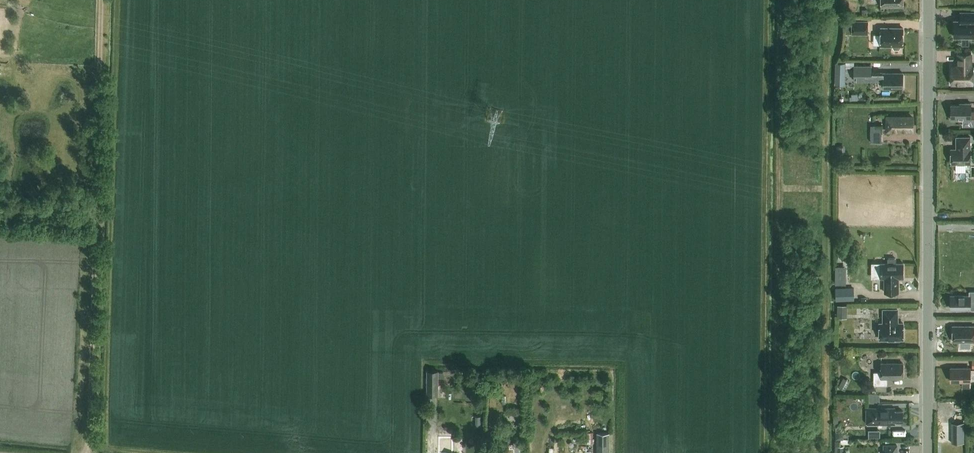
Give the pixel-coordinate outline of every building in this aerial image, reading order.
[(954,20),(954,36),(973,37),(973,11),(971,11),(971,20),(954,20)] [(903,28),(880,27),(880,44),(893,45),(893,46),(894,48),(899,48),(900,47),(900,45),(903,45),(903,28)] [(957,66),(951,66),(951,83),(973,83),(973,66),(971,66),(971,53),(957,53),(957,66)] [(835,75),(835,85),(845,85),(845,75),(845,62),(835,62),(835,75)] [(854,66),(855,80),(871,80),(871,79),(871,73),(871,66),(854,66)] [(871,73),(871,79),(884,79),(884,88),(903,88),(903,73),(884,73),(871,73)] [(951,119),(971,119),(971,117),(973,118),(973,110),(971,110),(971,102),(964,102),(964,104),(951,104),(951,119)] [(910,126),(913,126),(912,117),(896,117),(896,116),(887,116),(887,129),(895,129),(895,131),(902,131),(904,130),(910,129),(910,126)] [(871,142),(883,142),(883,125),(871,125),(871,142)] [(956,148),(951,148),(951,163),(971,163),(971,148),(970,148),(970,136),(956,136),(956,148)] [(837,159),(846,158),(845,146),(836,147),(837,159)] [(888,263),(880,263),(880,278),(884,278),(884,292),(898,292),(898,278),(903,278),(903,263),(896,263),(896,258),(888,258),(888,263)] [(836,284),(846,283),(846,266),(836,266),(836,284)] [(835,287),(836,300),(854,300),(853,287),(835,287)] [(970,295),(951,295),(951,308),(973,308),(973,291),(970,291),(970,295)] [(838,305),(838,317),(847,317),(848,305),(838,305)] [(883,323),(879,323),(880,339),(894,339),(895,341),(900,341),(901,339),(903,339),(903,323),(897,323),(897,309),(883,309),(883,323)] [(953,341),(973,341),(973,326),(953,325),(953,341)] [(873,372),(873,385),(887,385),(887,378),(903,378),(903,363),(881,363),(880,372),(873,372)] [(950,381),(963,381),(963,387),(970,387),(970,385),(970,381),(971,381),(971,380),(973,380),(973,370),(971,370),(971,368),(970,368),(950,368),(950,381)] [(438,394),(439,370),(427,370),(427,394),(438,394)] [(844,377),(839,387),(845,390),(850,381),(844,377)] [(867,408),(867,424),(895,424),(895,421),(903,421),(903,411),(895,411),(895,408),(875,408),(874,408),(867,408)] [(951,422),(951,432),(964,432),(964,422),(951,422)] [(869,437),(881,437),(881,429),(869,429),(869,437)] [(610,432),(598,432),(598,452),(610,452),(610,432)] [(438,437),(438,452),(453,452),(453,437),(438,437)] [(836,441),(836,452),(840,452),(844,452),(844,446),(841,446),(841,441),(836,441)] [(897,445),(884,445),(884,452),(897,452),(897,445)]
